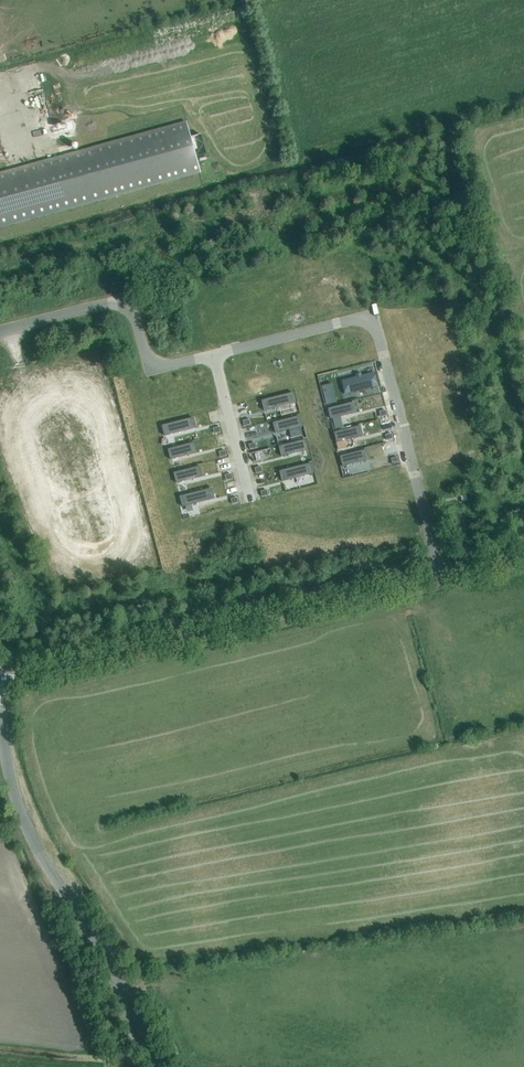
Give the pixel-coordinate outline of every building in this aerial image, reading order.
[(8,61),(5,51),(0,53),(0,64),(8,61)] [(200,173),(187,123),(0,175),(0,228),(200,173)] [(443,329),(451,327),(447,310),(439,311),(443,329)] [(374,374),(343,382),(345,393),(377,385),(374,374)] [(293,395),(262,403),(265,413),(296,405),(293,395)] [(337,403),(336,396),(325,399),(326,405),(337,403)] [(360,403),(328,410),(331,421),(363,413),(360,403)] [(193,419),(162,427),(165,438),(196,430),(193,419)] [(299,419),(268,427),(271,437),(302,430),(299,419)] [(365,426),(334,434),(337,444),(368,437),(365,426)] [(305,442),(273,450),(276,461),(307,453),(305,442)] [(199,444),(168,451),(171,462),(202,454),(199,444)] [(371,449),(340,457),(343,468),(374,460),(371,449)] [(311,465),(279,473),(282,484),(313,476),(311,465)] [(205,467),(173,475),(176,485),(208,478),(205,467)] [(211,490),(179,498),(182,509),(214,501),(211,490)]
